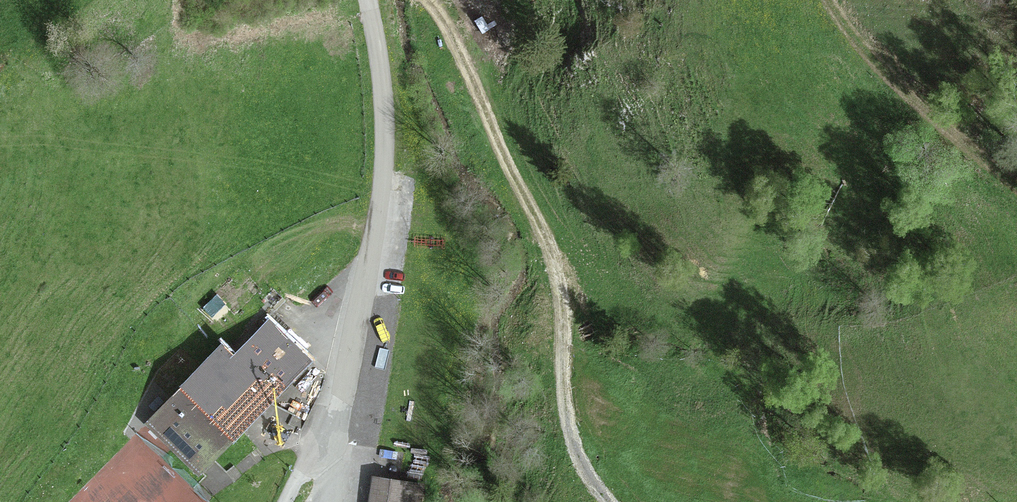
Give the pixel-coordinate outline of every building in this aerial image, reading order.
[(231,352),(154,424),(203,476),(276,407),(296,411),(316,370),(279,331),(243,364),(231,352)] [(377,484),(374,501),(416,501),(418,489),(377,484)]
